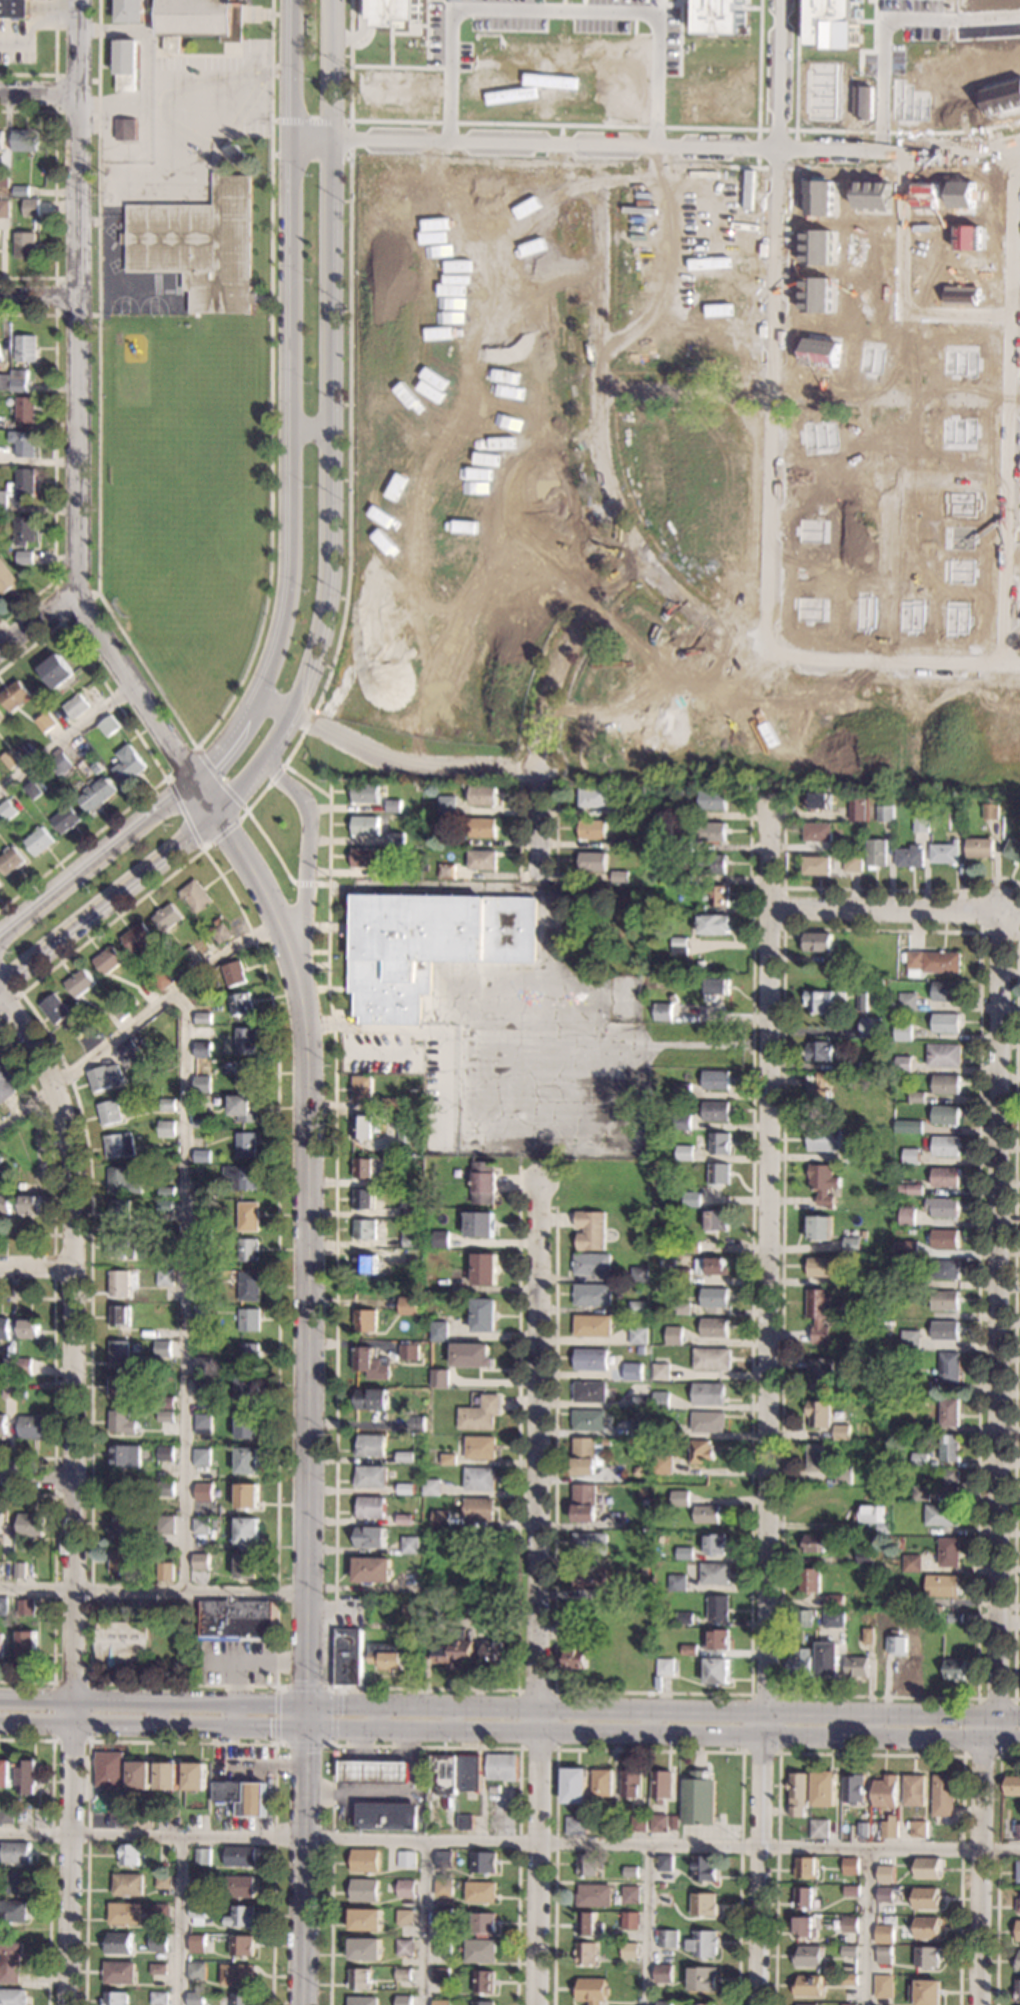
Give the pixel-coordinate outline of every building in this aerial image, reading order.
[(29,17),(29,0),(0,0),(0,17),(29,17)] [(116,22),(116,0),(147,0),(146,16),(144,16),(144,23),(116,22)] [(159,35),(159,0),(234,0),(234,5),(245,5),(244,42),(223,42),(223,36),(182,35),(182,53),(166,52),(166,35),(159,35)] [(373,20),(373,0),(418,0),(418,20),(401,20),(401,28),(377,27),(377,20),(373,20)] [(697,34),(744,35),(745,0),(698,0),(697,34)] [(810,44),(839,45),(839,48),(860,48),(860,22),(856,22),(857,0),(811,0),(810,44)] [(137,74),(136,74),(136,91),(118,90),(118,74),(116,74),(116,40),(138,40),(137,74)] [(137,140),(116,140),(116,119),(136,119),(137,140)] [(37,152),(12,151),(12,130),(38,131),(37,152)] [(7,182),(0,182),(0,166),(8,166),(7,182)] [(753,208),(754,170),(745,170),(744,208),(753,208)] [(221,176),(251,176),(251,293),(258,293),(258,301),(258,304),(251,304),(251,314),(247,314),(247,313),(194,313),(194,314),(190,314),(190,290),(184,290),(184,272),(127,272),(127,243),(121,243),(121,233),(127,233),(127,205),(213,205),(213,172),(221,172),(221,176)] [(29,186),(29,196),(14,196),(14,186),(29,186)] [(8,218),(0,218),(0,200),(9,201),(8,218)] [(38,216),(23,216),(23,200),(38,200),(38,216)] [(36,258),(15,258),(15,233),(36,233),(36,258)] [(35,361),(15,361),(15,335),(36,335),(35,361)] [(26,391),(10,391),(10,370),(26,370),(26,391)] [(8,391),(0,391),(0,375),(9,375),(8,391)] [(10,397),(13,400),(13,403),(11,405),(8,406),(5,405),(5,401),(7,397),(10,397)] [(34,423),(16,422),(16,397),(35,397),(34,423)] [(34,457),(15,457),(16,443),(8,443),(9,430),(34,431),(34,457)] [(33,495),(25,495),(25,501),(16,501),(16,469),(34,469),(33,495)] [(36,517),(35,542),(27,542),(27,546),(14,545),(15,516),(36,517)] [(32,563),(16,563),(16,552),(32,552),(32,563)] [(3,595),(0,591),(0,557),(19,582),(17,583),(21,588),(15,594),(11,589),(3,595)] [(75,674),(55,690),(37,668),(58,652),(75,674)] [(10,712),(0,699),(0,693),(19,679),(32,696),(10,712)] [(88,708),(72,720),(62,707),(78,694),(88,708)] [(57,722),(44,732),(34,720),(47,710),(57,722)] [(120,726),(106,737),(97,724),(110,714),(120,726)] [(148,767),(125,785),(112,769),(121,761),(115,754),(129,743),(148,767)] [(9,770),(0,758),(0,756),(9,749),(20,762),(9,770)] [(72,765),(59,776),(48,762),(61,751),(72,765)] [(102,769),(96,773),(90,766),(96,762),(102,769)] [(107,778),(109,776),(112,780),(111,782),(117,791),(104,801),(104,800),(99,804),(101,806),(92,813),(91,811),(88,813),(76,798),(84,792),(83,790),(88,785),(90,788),(92,786),(91,785),(104,775),(107,778)] [(42,792),(32,800),(22,787),(32,779),(42,792)] [(378,803),(352,802),(352,784),(379,784),(378,803)] [(496,787),(496,805),(470,805),(470,786),(496,787)] [(608,808),(579,807),(580,788),(608,789),(608,808)] [(726,810),(700,810),(700,791),(726,791),(726,810)] [(832,794),(832,799),(837,799),(837,808),(832,807),(832,809),(819,809),(819,813),(810,812),(810,807),(805,807),(805,801),(810,801),(810,793),(832,794)] [(456,814),(439,814),(439,796),(456,796),(456,814)] [(6,821),(0,814),(0,804),(7,798),(17,812),(6,821)] [(400,800),(400,812),(386,812),(387,800),(400,800)] [(866,821),(850,821),(850,800),(866,800),(866,821)] [(67,806),(69,804),(81,818),(75,823),(77,824),(72,828),(71,827),(62,834),(50,820),(64,808),(63,806),(65,804),(67,806)] [(998,805),(998,820),(983,819),(984,804),(998,805)] [(693,819),(677,819),(678,806),(693,806),(693,819)] [(894,821),(878,821),(878,806),(894,806),(894,821)] [(378,836),(352,835),(352,816),(379,817),(378,836)] [(928,832),(914,832),(914,817),(928,817),(928,832)] [(496,837),(470,837),(470,818),(497,819),(496,837)] [(606,839),(580,839),(580,820),(606,821),(606,839)] [(725,841),(699,841),(699,823),(726,823),(725,841)] [(831,842),(804,841),(805,823),(832,824),(831,842)] [(40,828),(43,826),(54,841),(35,857),(23,842),(37,830),(36,828),(38,826),(40,828)] [(404,845),(388,845),(388,833),(404,833),(404,845)] [(958,863),(931,862),(931,845),(954,845),(954,838),(958,838),(958,863)] [(1011,838),(1019,842),(1019,863),(1003,855),(1011,838)] [(629,850),(614,850),(614,839),(629,840),(629,850)] [(692,850),(676,851),(676,839),(692,839),(692,850)] [(993,840),(993,858),(967,857),(967,839),(993,840)] [(887,866),(878,866),(878,870),(869,870),(869,866),(868,866),(868,840),(887,840),(887,866)] [(5,876),(0,870),(0,856),(5,852),(3,850),(8,846),(10,848),(14,845),(25,860),(24,861),(26,863),(17,870),(15,868),(5,876)] [(920,849),(924,849),(923,867),(896,867),(897,849),(911,849),(911,845),(920,846),(920,849)] [(378,868),(352,867),(352,848),(378,849),(378,868)] [(496,870),(469,869),(470,851),(497,851),(496,870)] [(606,853),(606,871),(580,871),(581,853),(606,853)] [(863,872),(844,872),(845,854),(846,854),(863,854),(863,872)] [(726,874),(700,873),(700,855),(726,855),(726,874)] [(830,857),(830,875),(803,874),(804,857),(830,857)] [(796,862),(798,865),(797,868),(794,869),(791,868),(789,865),(791,862),(793,861),(796,862)] [(456,864),(455,880),(439,879),(440,864),(456,864)] [(404,866),(404,877),(386,876),(386,865),(404,866)] [(629,883),(612,882),(613,871),(629,872),(629,883)] [(691,882),(675,882),(676,872),(692,872),(691,882)] [(211,901),(195,914),(178,892),(193,879),(211,901)] [(728,907),(711,906),(711,900),(703,900),(703,893),(711,893),(711,886),(728,887),(728,907)] [(536,963),(432,961),(431,994),(421,994),(421,1026),(360,1025),(360,1017),(355,1017),(355,993),(349,993),(350,960),(353,960),(354,894),(537,898),(536,963)] [(181,917),(162,932),(151,918),(157,913),(156,912),(160,908),(161,910),(170,903),(181,917)] [(222,920),(215,926),(211,920),(218,914),(222,920)] [(730,931),(728,931),(728,934),(699,934),(700,916),(730,916),(730,931)] [(153,937),(145,944),(148,948),(139,955),(136,951),(133,954),(120,938),(140,922),(153,937)] [(231,936),(218,944),(210,931),(223,923),(231,936)] [(832,952),(805,951),(805,933),(832,933),(832,952)] [(687,957),(682,957),(682,955),(672,955),(673,937),(688,938),(687,957)] [(122,961),(104,975),(92,960),(110,945),(122,961)] [(200,958),(188,967),(179,954),(190,945),(200,958)] [(923,952),(960,953),(960,973),(922,972),(923,969),(921,969),(921,977),(909,977),(909,969),(907,969),(908,951),(923,952)] [(244,971),(242,972),(246,981),(228,987),(221,966),(240,960),(244,971)] [(172,981),(160,991),(149,976),(161,966),(172,981)] [(94,983),(75,998),(63,983),(82,968),(94,983)] [(730,979),(730,995),(718,994),(718,1002),(706,1001),(707,979),(730,979)] [(959,1002),(933,1001),(933,982),(960,983),(959,1002)] [(205,994),(192,1004),(185,995),(198,985),(205,994)] [(834,1011),(826,1011),(826,1012),(811,1012),(811,1005),(806,1005),(806,991),(834,992),(834,1011)] [(73,1019),(77,1016),(87,1028),(74,1038),(64,1025),(68,1023),(64,1017),(54,1025),(37,1005),(53,992),(73,1019)] [(253,1012),(232,1016),(228,996),(249,992),(253,1012)] [(867,1011),(858,1010),(858,993),(866,993),(867,993),(867,1011)] [(917,1011),(899,1010),(899,993),(917,994),(917,1011)] [(128,1013),(118,1021),(110,1010),(120,1002),(128,1013)] [(672,1021),(655,1021),(655,1019),(649,1019),(649,1005),(655,1005),(655,1003),(672,1003),(672,1021)] [(210,1024),(194,1023),(194,1013),(210,1013),(210,1024)] [(959,1033),(933,1032),(933,1014),(959,1014),(959,1033)] [(881,1038),(861,1038),(861,1017),(881,1018),(881,1038)] [(911,1041),(895,1041),(895,1024),(912,1024),(911,1041)] [(257,1028),(256,1054),(237,1053),(238,1028),(257,1028)] [(101,1035),(97,1038),(93,1032),(97,1029),(101,1035)] [(138,1049),(126,1059),(117,1047),(129,1038),(138,1049)] [(143,1045),(138,1049),(134,1044),(139,1040),(143,1045)] [(210,1058),(194,1058),(194,1041),(210,1042),(210,1058)] [(830,1045),(833,1045),(833,1048),(834,1048),(834,1050),(836,1050),(836,1059),(832,1059),(832,1061),(807,1061),(807,1045),(809,1045),(809,1042),(830,1042),(830,1045)] [(960,1067),(927,1066),(928,1044),(961,1044),(960,1067)] [(143,1058),(135,1065),(129,1058),(137,1051),(143,1058)] [(911,1057),(911,1072),(896,1072),(896,1056),(911,1057)] [(860,1061),(860,1071),(845,1070),(846,1060),(860,1061)] [(259,1082),(238,1082),(238,1062),(259,1062),(259,1082)] [(123,1081),(93,1092),(86,1071),(105,1065),(106,1067),(117,1063),(123,1081)] [(15,1092),(0,1104),(0,1066),(1,1065),(17,1085),(14,1091),(15,1092)] [(729,1090),(703,1089),(703,1071),(729,1071),(729,1090)] [(833,1073),(833,1083),(826,1083),(825,1089),(830,1090),(830,1112),(808,1111),(809,1097),(810,1097),(810,1090),(817,1091),(817,1072),(833,1073)] [(959,1094),(933,1094),(934,1075),(960,1075),(959,1094)] [(210,1093),(194,1093),(194,1076),(205,1076),(211,1076),(210,1093)] [(374,1104),(355,1103),(355,1076),(374,1077),(374,1104)] [(691,1084),(691,1098),(675,1098),(676,1084),(691,1084)] [(925,1092),(925,1103),(909,1102),(910,1092),(925,1092)] [(250,1098),(259,1098),(259,1121),(239,1121),(239,1115),(231,1115),(231,1096),(249,1096),(250,1098)] [(175,1110),(161,1110),(161,1098),(175,1099),(175,1110)] [(401,1099),(401,1109),(385,1109),(385,1098),(401,1099)] [(122,1120),(102,1125),(96,1104),(116,1099),(122,1120)] [(729,1121),(703,1121),(704,1102),(730,1102),(729,1121)] [(934,1105),(959,1106),(958,1125),(932,1124),(934,1105)] [(691,1115),(691,1130),(674,1129),(675,1114),(691,1115)] [(194,1127),(209,1128),(209,1116),(194,1115),(194,1127)] [(373,1117),(373,1139),(367,1139),(367,1143),(361,1143),(361,1139),(355,1138),(356,1116),(373,1117)] [(413,1142),(412,1117),(398,1118),(399,1142),(413,1142)] [(175,1137),(158,1136),(159,1120),(175,1120),(175,1137)] [(922,1121),(922,1133),(895,1133),(895,1120),(922,1121)] [(841,1151),(808,1150),(809,1129),(841,1129),(841,1151)] [(135,1154),(107,1158),(104,1136),(132,1132),(135,1154)] [(255,1140),(257,1140),(257,1146),(255,1146),(255,1157),(237,1157),(237,1133),(255,1133),(255,1140)] [(729,1155),(710,1155),(710,1133),(730,1134),(729,1155)] [(960,1137),(959,1156),(933,1155),(934,1137),(960,1137)] [(693,1160),(677,1160),(677,1145),(693,1146),(693,1160)] [(919,1164),(903,1164),(904,1148),(919,1149),(919,1164)] [(210,1150),(210,1163),(194,1162),(195,1150),(210,1150)] [(375,1179),(355,1179),(355,1158),(376,1159),(375,1179)] [(495,1204),(473,1204),(473,1162),(495,1162),(495,1204)] [(729,1184),(709,1184),(709,1164),(729,1164),(729,1184)] [(833,1166),(833,1177),(840,1178),(840,1188),(832,1188),(832,1190),(829,1190),(828,1196),(845,1196),(845,1206),(834,1205),(834,1206),(817,1206),(817,1195),(819,1195),(819,1186),(810,1186),(810,1179),(809,1179),(810,1164),(833,1166)] [(129,1182),(142,1182),(142,1192),(110,1193),(108,1167),(128,1166),(129,1182)] [(241,1168),(259,1167),(259,1189),(228,1189),(228,1175),(224,1175),(224,1166),(241,1166),(241,1168)] [(959,1187),(933,1186),(933,1168),(959,1169),(959,1187)] [(923,1184),(923,1195),(896,1194),(896,1184),(923,1184)] [(211,1198),(195,1198),(195,1186),(211,1186),(211,1198)] [(175,1197),(159,1197),(159,1187),(175,1187),(175,1197)] [(375,1209),(355,1209),(355,1189),(376,1189),(375,1209)] [(700,1192),(700,1207),(684,1207),(684,1192),(700,1192)] [(11,1214),(0,1214),(0,1194),(11,1194),(11,1214)] [(41,1215),(19,1215),(20,1194),(41,1194),(41,1215)] [(959,1199),(958,1218),(932,1216),(933,1198),(959,1199)] [(131,1200),(130,1226),(109,1225),(110,1199),(131,1200)] [(173,1211),(158,1211),(158,1200),(173,1200),(173,1211)] [(259,1231),(238,1231),(239,1202),(259,1202),(259,1231)] [(916,1209),(915,1226),(899,1225),(900,1208),(916,1209)] [(588,1212),(604,1212),(605,1249),(586,1249),(586,1251),(577,1251),(577,1233),(584,1233),(584,1228),(576,1228),(576,1211),(588,1211),(588,1212)] [(727,1218),(728,1218),(728,1230),(717,1230),(717,1239),(703,1239),(703,1232),(706,1232),(706,1212),(727,1212),(727,1218)] [(494,1220),(495,1220),(495,1230),(494,1230),(494,1237),(467,1237),(467,1213),(494,1213),(494,1220)] [(832,1241),(809,1240),(809,1216),(832,1217),(832,1241)] [(377,1239),(356,1239),(356,1220),(377,1220),(377,1239)] [(419,1237),(418,1237),(418,1247),(403,1247),(403,1237),(403,1226),(419,1226),(419,1237)] [(959,1230),(958,1249),(932,1248),(933,1229),(959,1230)] [(449,1231),(448,1248),(433,1247),(434,1231),(449,1231)] [(130,1246),(136,1246),(135,1259),(129,1259),(129,1256),(110,1256),(111,1235),(130,1236),(130,1246)] [(175,1251),(158,1251),(158,1236),(175,1236),(175,1251)] [(860,1238),(860,1253),(845,1252),(845,1237),(860,1238)] [(257,1246),(258,1246),(258,1252),(256,1252),(256,1262),(238,1261),(238,1239),(257,1239),(257,1246)] [(894,1256),(918,1257),(918,1241),(895,1240),(894,1256)] [(700,1243),(714,1244),(714,1253),(685,1252),(685,1241),(700,1241),(700,1243)] [(496,1285),(473,1285),(473,1254),(475,1254),(496,1254),(496,1285)] [(610,1276),(574,1275),(574,1254),(611,1254),(610,1276)] [(377,1275),(355,1275),(355,1256),(377,1255),(377,1275)] [(725,1267),(729,1267),(729,1275),(700,1274),(700,1273),(695,1273),(695,1259),(701,1259),(701,1258),(725,1259),(725,1267)] [(835,1277),(814,1277),(814,1279),(808,1279),(808,1268),(805,1268),(805,1258),(836,1258),(835,1277)] [(960,1279),(932,1279),(933,1260),(960,1261),(960,1279)] [(648,1283),(631,1283),(631,1267),(648,1267),(648,1283)] [(691,1269),(690,1285),(675,1284),(675,1268),(691,1269)] [(174,1286),(157,1286),(157,1269),(173,1269),(174,1286)] [(129,1296),(110,1296),(110,1271),(129,1271),(129,1296)] [(209,1282),(194,1282),(194,1272),(209,1272),(209,1282)] [(259,1301),(238,1300),(238,1272),(259,1272),(259,1301)] [(861,1275),(861,1288),(843,1287),(844,1274),(861,1275)] [(611,1306),(574,1306),(574,1284),(611,1285),(611,1306)] [(728,1307),(702,1307),(702,1288),(728,1289),(728,1307)] [(831,1318),(825,1318),(825,1326),(831,1326),(830,1344),(813,1344),(813,1325),(816,1326),(816,1318),(808,1318),(808,1289),(832,1290),(831,1318)] [(958,1310),(932,1310),(933,1291),(958,1292),(958,1310)] [(416,1315),(398,1315),(398,1297),(417,1297),(416,1315)] [(496,1332),(472,1332),(473,1299),(496,1299),(496,1332)] [(647,1302),(647,1315),(630,1314),(630,1301),(647,1302)] [(691,1303),(690,1314),(674,1314),(675,1302),(691,1303)] [(128,1325),(110,1325),(110,1305),(127,1306),(129,1306),(128,1325)] [(258,1332),(238,1331),(239,1309),(259,1309),(258,1332)] [(376,1311),(375,1332),(356,1331),(356,1324),(354,1324),(354,1310),(376,1311)] [(610,1337),(574,1336),(574,1315),(611,1316),(610,1337)] [(10,1340),(0,1340),(0,1317),(11,1317),(10,1340)] [(728,1319),(727,1338),(701,1337),(701,1318),(728,1319)] [(40,1339),(20,1339),(19,1320),(40,1320),(40,1339)] [(958,1340),(932,1340),(933,1321),(959,1322),(958,1340)] [(446,1341),(430,1341),(431,1322),(447,1322),(446,1341)] [(683,1327),(683,1345),(665,1345),(666,1326),(683,1327)] [(647,1328),(647,1345),(629,1344),(630,1327),(647,1328)] [(920,1331),(920,1349),(901,1349),(902,1330),(920,1331)] [(894,1339),(893,1348),(884,1347),(884,1339),(894,1339)] [(170,1357),(155,1358),(154,1340),(170,1340),(170,1357)] [(128,1366),(109,1366),(110,1341),(129,1341),(128,1366)] [(258,1344),(258,1350),(260,1351),(260,1357),(258,1357),(257,1364),(240,1364),(240,1343),(258,1344)] [(489,1358),(494,1358),(493,1367),(489,1367),(489,1368),(452,1367),(452,1343),(489,1344),(489,1358)] [(418,1345),(417,1360),(399,1360),(400,1345),(418,1345)] [(373,1359),(380,1359),(380,1365),(388,1365),(388,1380),(367,1380),(367,1371),(354,1371),(354,1347),(373,1348),(373,1359)] [(730,1370),(694,1370),(694,1348),(731,1349),(730,1370)] [(607,1350),(607,1371),(575,1370),(575,1349),(607,1350)] [(875,1362),(866,1362),(866,1352),(875,1352),(875,1362)] [(960,1384),(939,1384),(940,1352),(961,1352),(960,1384)] [(15,1375),(0,1375),(0,1358),(15,1357),(15,1375)] [(33,1357),(32,1375),(18,1375),(18,1357),(33,1357)] [(670,1357),(669,1380),(653,1380),(653,1357),(670,1357)] [(211,1374),(194,1374),(194,1361),(194,1358),(211,1358),(211,1374)] [(833,1380),(835,1380),(835,1392),(812,1392),(812,1369),(808,1369),(808,1359),(834,1359),(833,1380)] [(640,1381),(624,1380),(624,1363),(641,1364),(640,1381)] [(449,1370),(448,1388),(431,1387),(431,1370),(449,1370)] [(129,1394),(110,1395),(110,1375),(129,1374),(129,1394)] [(925,1375),(925,1381),(931,1381),(931,1392),(915,1392),(915,1381),(916,1381),(917,1375),(925,1375)] [(258,1403),(236,1403),(237,1378),(258,1378),(258,1403)] [(16,1398),(3,1398),(3,1381),(16,1381),(16,1398)] [(606,1382),(605,1403),(574,1402),(575,1382),(606,1382)] [(724,1405),(693,1405),(693,1383),(725,1384),(724,1405)] [(388,1390),(387,1410),(356,1409),(357,1389),(388,1390)] [(670,1409),(653,1409),(653,1392),(670,1392),(670,1409)] [(500,1395),(499,1416),(494,1416),(494,1430),(458,1429),(458,1407),(481,1408),(482,1394),(500,1395)] [(173,1409),(157,1409),(157,1396),(173,1396),(173,1409)] [(651,1408),(633,1408),(634,1397),(650,1397),(651,1397),(651,1408)] [(958,1426),(941,1426),(941,1399),(959,1399),(958,1426)] [(830,1426),(810,1426),(810,1417),(808,1417),(808,1401),(831,1402),(830,1426)] [(605,1411),(604,1431),(573,1431),(573,1425),(571,1425),(572,1410),(605,1411)] [(129,1411),(129,1421),(136,1421),(136,1432),(108,1432),(108,1411),(129,1411)] [(174,1422),(158,1422),(158,1411),(174,1411),(174,1422)] [(725,1427),(724,1427),(724,1433),(692,1432),(692,1412),(725,1412),(725,1427)] [(211,1434),(195,1434),(195,1414),(211,1413),(211,1434)] [(258,1438),(236,1438),(237,1414),(258,1414),(258,1438)] [(45,1440),(33,1439),(33,1438),(19,1438),(20,1416),(46,1416),(45,1440)] [(425,1416),(424,1431),(408,1431),(408,1416),(425,1416)] [(648,1436),(631,1436),(631,1418),(649,1418),(648,1436)] [(681,1437),(664,1437),(664,1424),(682,1425),(681,1437)] [(850,1441),(835,1441),(835,1426),(835,1425),(850,1425),(850,1441)] [(384,1457),(355,1456),(355,1448),(357,1448),(358,1435),(385,1435),(384,1457)] [(960,1435),(959,1462),(940,1462),(941,1435),(960,1435)] [(495,1437),(495,1460),(465,1459),(466,1436),(495,1437)] [(596,1445),(602,1445),(602,1439),(610,1439),(610,1446),(604,1446),(603,1461),(597,1461),(597,1476),(572,1476),(573,1437),(596,1438),(596,1445)] [(710,1449),(714,1449),(713,1460),(705,1460),(705,1464),(690,1464),(691,1440),(710,1441),(710,1449)] [(826,1471),(808,1472),(808,1444),(826,1444),(826,1471)] [(139,1466),(109,1467),(109,1446),(139,1445),(139,1466)] [(173,1461),(158,1461),(158,1446),(173,1446),(173,1461)] [(209,1465),(193,1465),(193,1448),(210,1449),(209,1465)] [(258,1474),(236,1474),(236,1448),(258,1448),(258,1474)] [(413,1463),(396,1463),(396,1452),(414,1452),(413,1463)] [(928,1453),(928,1467),(912,1466),(913,1453),(928,1453)] [(456,1465),(441,1465),(441,1454),(456,1454),(456,1465)] [(672,1474),(654,1474),(654,1456),(672,1456),(672,1474)] [(385,1488),(355,1487),(355,1479),(357,1471),(357,1466),(386,1467),(385,1488)] [(495,1468),(494,1491),(464,1490),(465,1467),(495,1468)] [(852,1484),(836,1484),(836,1467),(852,1467),(852,1484)] [(959,1496),(941,1496),(941,1494),(941,1469),(959,1469),(959,1496)] [(440,1480),(440,1496),(422,1495),(423,1479),(440,1480)] [(131,1506),(109,1506),(110,1481),(131,1482),(131,1506)] [(174,1496),(158,1496),(158,1481),(174,1481),(174,1496)] [(212,1501),(195,1501),(195,1483),(212,1483),(212,1501)] [(258,1508),(236,1508),(236,1484),(258,1484),(258,1508)] [(413,1484),(413,1494),(398,1494),(398,1484),(413,1484)] [(596,1523),(572,1522),(572,1484),(597,1485),(596,1523)] [(930,1486),(929,1501),(913,1500),(914,1486),(930,1486)] [(689,1507),(671,1507),(671,1491),(689,1491),(689,1507)] [(384,1519),(355,1518),(355,1511),(358,1511),(358,1497),(385,1497),(384,1519)] [(494,1499),(494,1522),(464,1521),(465,1498),(494,1499)] [(959,1527),(926,1526),(926,1504),(960,1505),(959,1527)] [(719,1523),(695,1523),(695,1506),(719,1506),(719,1523)] [(885,1522),(860,1523),(860,1524),(855,1524),(855,1512),(860,1512),(860,1507),(885,1507),(885,1522)] [(450,1528),(432,1527),(432,1511),(450,1511),(450,1528)] [(44,1514),(43,1536),(16,1535),(17,1513),(44,1514)] [(134,1538),(109,1537),(109,1531),(105,1531),(105,1522),(113,1522),(113,1515),(134,1515),(134,1538)] [(412,1526),(397,1526),(397,1515),(412,1515),(412,1526)] [(173,1516),(173,1534),(150,1534),(150,1519),(157,1519),(157,1516),(173,1516)] [(209,1534),(193,1534),(193,1518),(209,1518),(209,1534)] [(258,1544),(236,1544),(236,1518),(258,1518),(258,1544)] [(890,1534),(869,1533),(870,1523),(890,1524),(890,1534)] [(386,1548),(356,1548),(356,1527),(386,1528),(386,1548)] [(498,1540),(481,1540),(481,1530),(498,1530),(498,1540)] [(607,1534),(607,1556),(573,1555),(573,1533),(607,1534)] [(724,1554),(705,1554),(705,1534),(706,1534),(725,1534),(724,1554)] [(825,1535),(824,1552),(801,1552),(801,1540),(805,1540),(805,1535),(825,1535)] [(419,1537),(419,1554),(402,1554),(402,1537),(419,1537)] [(959,1567),(939,1567),(940,1537),(959,1538),(959,1567)] [(693,1560),(676,1560),(676,1547),(693,1547),(693,1560)] [(128,1572),(109,1572),(109,1550),(129,1550),(128,1572)] [(873,1550),(872,1565),(860,1564),(858,1564),(858,1550),(873,1550)] [(209,1570),(193,1570),(193,1554),(209,1554),(209,1570)] [(257,1579),(236,1578),(237,1554),(257,1554),(257,1579)] [(921,1555),(921,1573),(903,1573),(904,1555),(921,1555)] [(391,1559),(390,1584),(354,1583),(354,1558),(391,1559)] [(25,1579),(13,1578),(14,1561),(25,1561),(25,1579)] [(173,1580),(157,1580),(157,1563),(173,1563),(173,1580)] [(729,1584),(701,1584),(701,1564),(729,1564),(729,1584)] [(607,1569),(606,1591),(573,1590),(574,1568),(607,1569)] [(820,1592),(800,1592),(800,1569),(820,1569),(820,1592)] [(686,1591),(669,1590),(669,1575),(684,1576),(686,1576),(686,1591)] [(959,1576),(958,1598),(926,1596),(927,1575),(959,1576)] [(901,1595),(888,1594),(887,1609),(901,1609),(901,1595)] [(844,1607),(828,1607),(828,1595),(844,1595),(844,1607)] [(729,1621),(708,1621),(708,1596),(729,1596),(729,1621)] [(35,1617),(17,1616),(17,1600),(35,1600),(35,1617)] [(274,1637),(201,1636),(201,1601),(274,1601),(274,1637)] [(420,1604),(419,1626),(403,1626),(404,1604),(420,1604)] [(630,1608),(630,1619),(620,1618),(621,1608),(630,1608)] [(815,1616),(813,1616),(813,1627),(796,1627),(796,1610),(815,1610),(815,1616)] [(845,1628),(823,1628),(823,1611),(845,1610),(845,1628)] [(693,1613),(692,1625),(676,1624),(676,1612),(693,1613)] [(942,1613),(942,1622),(927,1621),(928,1613),(942,1613)] [(962,1624),(947,1623),(948,1613),(962,1613),(962,1624)] [(148,1641),(145,1663),(117,1663),(112,1668),(108,1663),(98,1663),(95,1641),(98,1621),(146,1622),(148,1641)] [(580,1624),(579,1640),(572,1640),(572,1650),(586,1650),(585,1670),(564,1669),(565,1652),(562,1652),(563,1637),(565,1637),(565,1624),(580,1624)] [(873,1628),(873,1644),(862,1644),(863,1628),(873,1628)] [(361,1685),(344,1685),(344,1687),(334,1687),(334,1681),(336,1681),(336,1629),(361,1630),(361,1685)] [(508,1630),(508,1643),(507,1643),(506,1674),(499,1673),(499,1667),(484,1667),(485,1641),(493,1641),(493,1629),(508,1630)] [(729,1650),(704,1650),(704,1640),(709,1640),(709,1629),(729,1630),(729,1650)] [(937,1659),(920,1659),(919,1654),(919,1635),(920,1635),(920,1629),(937,1629),(937,1659)] [(465,1641),(473,1641),(473,1664),(460,1664),(460,1669),(451,1669),(451,1664),(434,1664),(434,1646),(450,1646),(450,1630),(465,1630),(465,1641)] [(36,1659),(17,1659),(17,1631),(36,1631),(36,1659)] [(901,1637),(906,1637),(906,1653),(892,1653),(892,1632),(901,1632),(901,1637)] [(839,1677),(817,1676),(817,1642),(839,1643),(839,1677)] [(397,1645),(397,1653),(402,1653),(402,1669),(394,1669),(394,1672),(390,1672),(390,1669),(380,1669),(381,1663),(369,1663),(369,1644),(397,1645)] [(697,1656),(681,1655),(682,1645),(697,1645),(697,1656)] [(812,1676),(788,1676),(789,1654),(795,1654),(795,1648),(812,1648),(812,1676)] [(729,1659),(728,1685),(705,1684),(706,1658),(729,1659)] [(867,1677),(847,1677),(847,1658),(868,1658),(867,1677)] [(673,1659),(673,1676),(657,1675),(658,1659),(673,1659)] [(965,1680),(945,1679),(945,1660),(965,1660),(965,1680)] [(124,1769),(121,1769),(121,1787),(96,1787),(96,1764),(95,1764),(95,1758),(96,1758),(97,1752),(124,1753),(124,1769)] [(517,1782),(506,1782),(506,1780),(487,1780),(487,1754),(517,1755),(517,1782)] [(456,1795),(431,1794),(432,1755),(457,1756),(456,1795)] [(480,1791),(460,1791),(460,1756),(481,1756),(480,1791)] [(10,1787),(0,1787),(0,1760),(10,1760),(10,1787)] [(37,1795),(29,1794),(29,1797),(23,1797),(23,1794),(17,1794),(18,1761),(37,1761),(37,1795)] [(411,1783),(341,1782),(341,1761),(343,1761),(412,1762),(411,1783)] [(150,1790),(128,1789),(128,1762),(150,1762),(150,1790)] [(205,1790),(184,1790),(185,1762),(206,1763),(205,1790)] [(178,1790),(156,1789),(157,1763),(179,1763),(178,1790)] [(587,1769),(586,1804),(563,1803),(563,1768),(587,1769)] [(611,1796),(592,1796),(592,1770),(612,1770),(611,1796)] [(635,1771),(635,1773),(642,1773),(641,1799),(621,1798),(622,1771),(635,1771)] [(672,1772),(672,1798),(664,1798),(664,1805),(658,1805),(658,1798),(652,1798),(652,1771),(672,1772)] [(707,1779),(716,1779),(715,1826),(682,1825),(683,1779),(691,1779),(691,1771),(707,1771),(707,1779)] [(835,1807),(812,1807),(813,1773),(826,1773),(826,1771),(836,1771),(835,1807)] [(809,1799),(807,1799),(807,1808),(805,1808),(805,1818),(790,1817),(791,1790),(787,1790),(788,1782),(790,1782),(790,1774),(809,1774),(809,1799)] [(864,1803),(858,1802),(858,1805),(851,1805),(851,1803),(842,1803),(843,1776),(850,1776),(850,1774),(865,1774),(864,1803)] [(897,1808),(874,1807),(874,1780),(885,1780),(885,1775),(898,1775),(897,1808)] [(925,1806),(904,1806),(905,1775),(925,1776),(925,1806)] [(954,1817),(933,1817),(934,1775),(955,1775),(954,1817)] [(1006,1776),(1019,1777),(1019,1796),(1006,1795),(1006,1776)] [(245,1803),(213,1803),(214,1782),(245,1783),(245,1803)] [(726,1798),(725,1809),(717,1809),(718,1797),(726,1798)] [(417,1830),(358,1830),(358,1803),(418,1804),(417,1830)] [(13,1824),(0,1824),(0,1806),(13,1806),(13,1824)] [(617,1808),(617,1823),(605,1823),(605,1808),(617,1808)] [(472,1816),(472,1830),(457,1830),(458,1815),(472,1816)] [(647,1816),(647,1832),(631,1832),(631,1829),(632,1815),(647,1816)] [(668,1833),(651,1832),(651,1815),(668,1815),(668,1833)] [(898,1815),(897,1822),(899,1822),(898,1839),(882,1838),(882,1829),(877,1829),(878,1821),(890,1822),(891,1815),(898,1815)] [(587,1817),(587,1835),(566,1835),(566,1817),(587,1817)] [(829,1820),(829,1838),(811,1838),(811,1820),(829,1820)] [(928,1838),(911,1838),(911,1821),(928,1821),(928,1838)] [(869,1823),(869,1838),(858,1838),(859,1823),(869,1823)] [(30,1863),(2,1863),(2,1843),(31,1843),(30,1863)] [(139,1845),(138,1865),(134,1865),(134,1867),(130,1867),(130,1865),(120,1865),(121,1858),(118,1858),(118,1854),(121,1854),(121,1845),(139,1845)] [(255,1867),(224,1867),(224,1847),(255,1847),(255,1867)] [(210,1864),(195,1864),(195,1849),(197,1849),(210,1849),(210,1864)] [(378,1872),(351,1872),(352,1850),(379,1850),(378,1872)] [(452,1852),(452,1868),(436,1868),(437,1851),(452,1852)] [(415,1868),(397,1867),(398,1852),(415,1852),(415,1868)] [(496,1852),(496,1873),(471,1872),(471,1852),(496,1852)] [(597,1855),(596,1877),(577,1876),(578,1854),(597,1855)] [(671,1881),(658,1881),(658,1871),(658,1855),(673,1855),(671,1881)] [(714,1856),(714,1867),(717,1867),(717,1881),(692,1880),(692,1874),(693,1874),(694,1856),(714,1856)] [(817,1858),(817,1869),(819,1869),(818,1879),(794,1878),(795,1857),(817,1858)] [(860,1875),(844,1875),(844,1858),(859,1858),(860,1875)] [(941,1858),(941,1880),(917,1880),(918,1858),(941,1858)] [(895,1866),(895,1883),(879,1882),(880,1865),(895,1866)] [(637,1867),(637,1878),(623,1877),(624,1867),(637,1867)] [(29,1894),(8,1894),(8,1872),(29,1872),(29,1894)] [(143,1896),(130,1895),(130,1897),(125,1897),(125,1896),(113,1895),(113,1873),(143,1874),(143,1896)] [(171,1876),(170,1888),(155,1888),(156,1875),(171,1876)] [(207,1891),(191,1890),(191,1875),(207,1875),(207,1891)] [(254,1898),(226,1898),(226,1876),(255,1876),(254,1898)] [(378,1902),(351,1902),(352,1879),(378,1880),(379,1880),(378,1902)] [(453,1880),(452,1896),(435,1896),(436,1879),(453,1880)] [(415,1880),(415,1898),(398,1898),(398,1880),(415,1880)] [(495,1903),(466,1902),(466,1882),(468,1882),(495,1883),(495,1903)] [(611,1908),(576,1907),(576,1894),(578,1894),(578,1884),(611,1885),(611,1908)] [(639,1904),(622,1904),(622,1886),(640,1886),(639,1904)] [(860,1897),(845,1897),(845,1886),(860,1886),(860,1897)] [(895,1887),(894,1903),(879,1902),(879,1886),(895,1887)] [(815,1888),(814,1908),(795,1908),(796,1887),(815,1888)] [(938,1895),(942,1895),(941,1910),(914,1909),(915,1887),(939,1888),(938,1895)] [(716,1903),(717,1903),(717,1916),(691,1916),(691,1893),(716,1894),(716,1903)] [(27,1913),(29,1913),(29,1919),(27,1919),(26,1922),(13,1922),(12,1925),(9,1925),(9,1922),(0,1922),(0,1901),(27,1901),(27,1913)] [(140,1925),(109,1924),(109,1903),(141,1903),(140,1925)] [(169,1905),(169,1922),(151,1921),(151,1904),(169,1905)] [(205,1926),(193,1926),(194,1918),(189,1918),(189,1905),(206,1906),(205,1926)] [(254,1913),(257,1913),(257,1919),(255,1919),(254,1927),(246,1926),(246,1929),(241,1929),(241,1926),(225,1926),(225,1917),(233,1917),(233,1906),(255,1906),(254,1913)] [(451,1909),(451,1923),(435,1923),(436,1908),(451,1909)] [(381,1931),(351,1930),(351,1910),(381,1910),(381,1931)] [(413,1925),(397,1925),(397,1910),(414,1910),(413,1925)] [(596,1923),(604,1923),(604,1936),(578,1935),(578,1912),(596,1912),(596,1923)] [(639,1912),(639,1930),(622,1929),(622,1912),(639,1912)] [(495,1914),(495,1933),(489,1933),(488,1938),(477,1938),(477,1933),(473,1933),(474,1913),(495,1914)] [(814,1918),(814,1930),(819,1930),(819,1939),(795,1939),(796,1917),(814,1918)] [(858,1918),(858,1934),(843,1933),(843,1917),(858,1918)] [(940,1939),(916,1939),(916,1917),(939,1917),(940,1917),(940,1939)] [(895,1926),(894,1944),(877,1944),(878,1925),(895,1926)] [(678,1931),(677,1948),(659,1948),(659,1930),(678,1931)] [(717,1931),(717,1938),(719,1938),(718,1947),(716,1947),(716,1958),(694,1957),(694,1951),(686,1951),(686,1940),(694,1940),(694,1931),(717,1931)] [(132,1954),(105,1953),(105,1942),(108,1942),(108,1933),(132,1933),(132,1954)] [(167,1952),(149,1951),(149,1934),(167,1934),(167,1952)] [(206,1936),(205,1953),(190,1952),(190,1936),(206,1936)] [(253,1956),(230,1956),(230,1936),(234,1936),(253,1937),(253,1956)] [(446,1937),(434,1938),(435,1956),(447,1955),(446,1937)] [(381,1939),(381,1961),(350,1960),(351,1938),(381,1939)] [(413,1956),(397,1956),(397,1940),(414,1940),(413,1956)] [(495,1963),(465,1963),(465,1940),(496,1940),(495,1963)] [(20,1983),(0,1983),(0,1941),(22,1942),(22,1958),(20,1958),(20,1983)] [(596,1965),(577,1965),(577,1943),(596,1943),(596,1965)] [(637,1959),(621,1958),(622,1943),(638,1943),(637,1959)] [(822,1946),(822,1967),(795,1966),(796,1952),(799,1952),(799,1946),(822,1946)] [(859,1957),(843,1957),(843,1946),(859,1946),(859,1957)] [(892,1947),(892,1964),(878,1964),(879,1946),(892,1947)] [(942,1962),(940,1962),(939,1968),(916,1968),(917,1947),(942,1947),(942,1962)] [(135,1984),(104,1983),(104,1974),(102,1974),(103,1970),(105,1970),(105,1961),(135,1962),(135,1984)] [(206,1980),(188,1980),(189,1962),(206,1962),(206,1980)] [(167,1964),(167,1975),(151,1975),(151,1964),(167,1964)] [(252,1986),(221,1986),(221,1964),(253,1965),(252,1986)] [(672,1983),(655,1983),(655,1964),(672,1965),(672,1983)] [(717,1968),(716,1993),(689,1992),(690,1967),(717,1968)] [(371,1990),(349,1990),(349,1969),(371,1969),(371,1990)] [(411,1969),(411,1981),(396,1980),(396,1969),(411,1969)] [(494,1993),(474,1993),(474,1971),(494,1971),(494,1993)] [(859,1975),(859,1986),(843,1985),(843,1974),(859,1975)] [(822,1976),(822,1996),(796,1996),(796,1982),(799,1982),(799,1975),(822,1976)] [(894,1976),(893,1998),(876,1998),(877,1975),(894,1976)] [(601,2002),(601,2004),(590,2004),(590,2002),(576,2001),(577,1988),(578,1988),(578,1979),(605,1979),(605,1988),(609,1988),(608,1996),(605,1996),(605,2002),(601,2002)] [(942,1981),(942,2004),(917,2004),(917,1980),(942,1981)] [(26,2004),(0,2004),(0,1989),(21,1989),(21,1991),(26,1991),(26,1996),(29,1996),(29,2004),(26,2004)] [(128,1993),(128,2004),(105,2004),(101,2004),(101,1999),(104,1999),(104,1992),(128,1993)] [(168,2004),(151,2004),(152,1992),(168,1992),(168,2004)] [(204,1993),(204,2004),(189,2004),(189,1993),(204,1993)] [(255,2001),(255,2004),(232,2004),(232,1993),(253,1994),(253,2000),(255,2001)] [(412,1996),(412,2004),(396,2004),(396,1996),(412,1996)] [(378,1997),(378,2004),(348,2004),(348,1997),(378,1997)]
